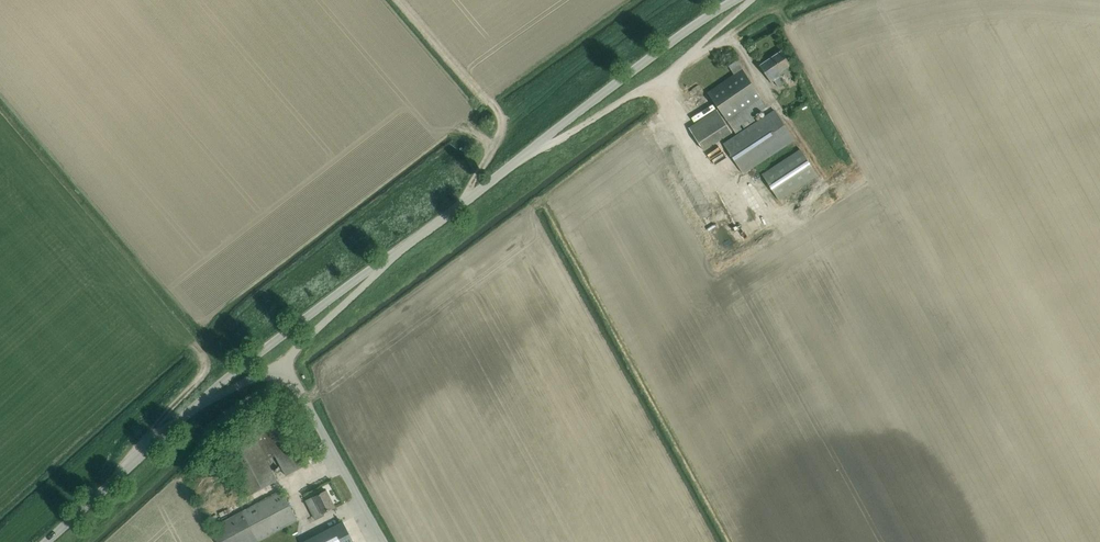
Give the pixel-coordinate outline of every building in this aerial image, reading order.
[(774,80),(778,87),(785,82),(779,73),(791,65),(781,50),(759,65),(771,82),(774,80)] [(734,75),(707,93),(735,134),(755,120),(752,115),(766,106),(736,61),(728,66),(734,75)] [(793,139),(781,119),(774,110),(723,143),(742,172),(793,139)] [(817,175),(800,148),(763,172),(780,199),(817,175)] [(266,461),(275,455),(286,475),(309,463),(283,414),(221,447),(248,496),(277,481),(266,461)] [(272,495),(210,528),(218,541),(255,541),(297,519),(282,490),(272,495)] [(318,504),(322,513),(334,506),(326,490),(306,500),(310,508),(318,504)] [(333,527),(303,541),(353,541),(343,522),(333,527)]
